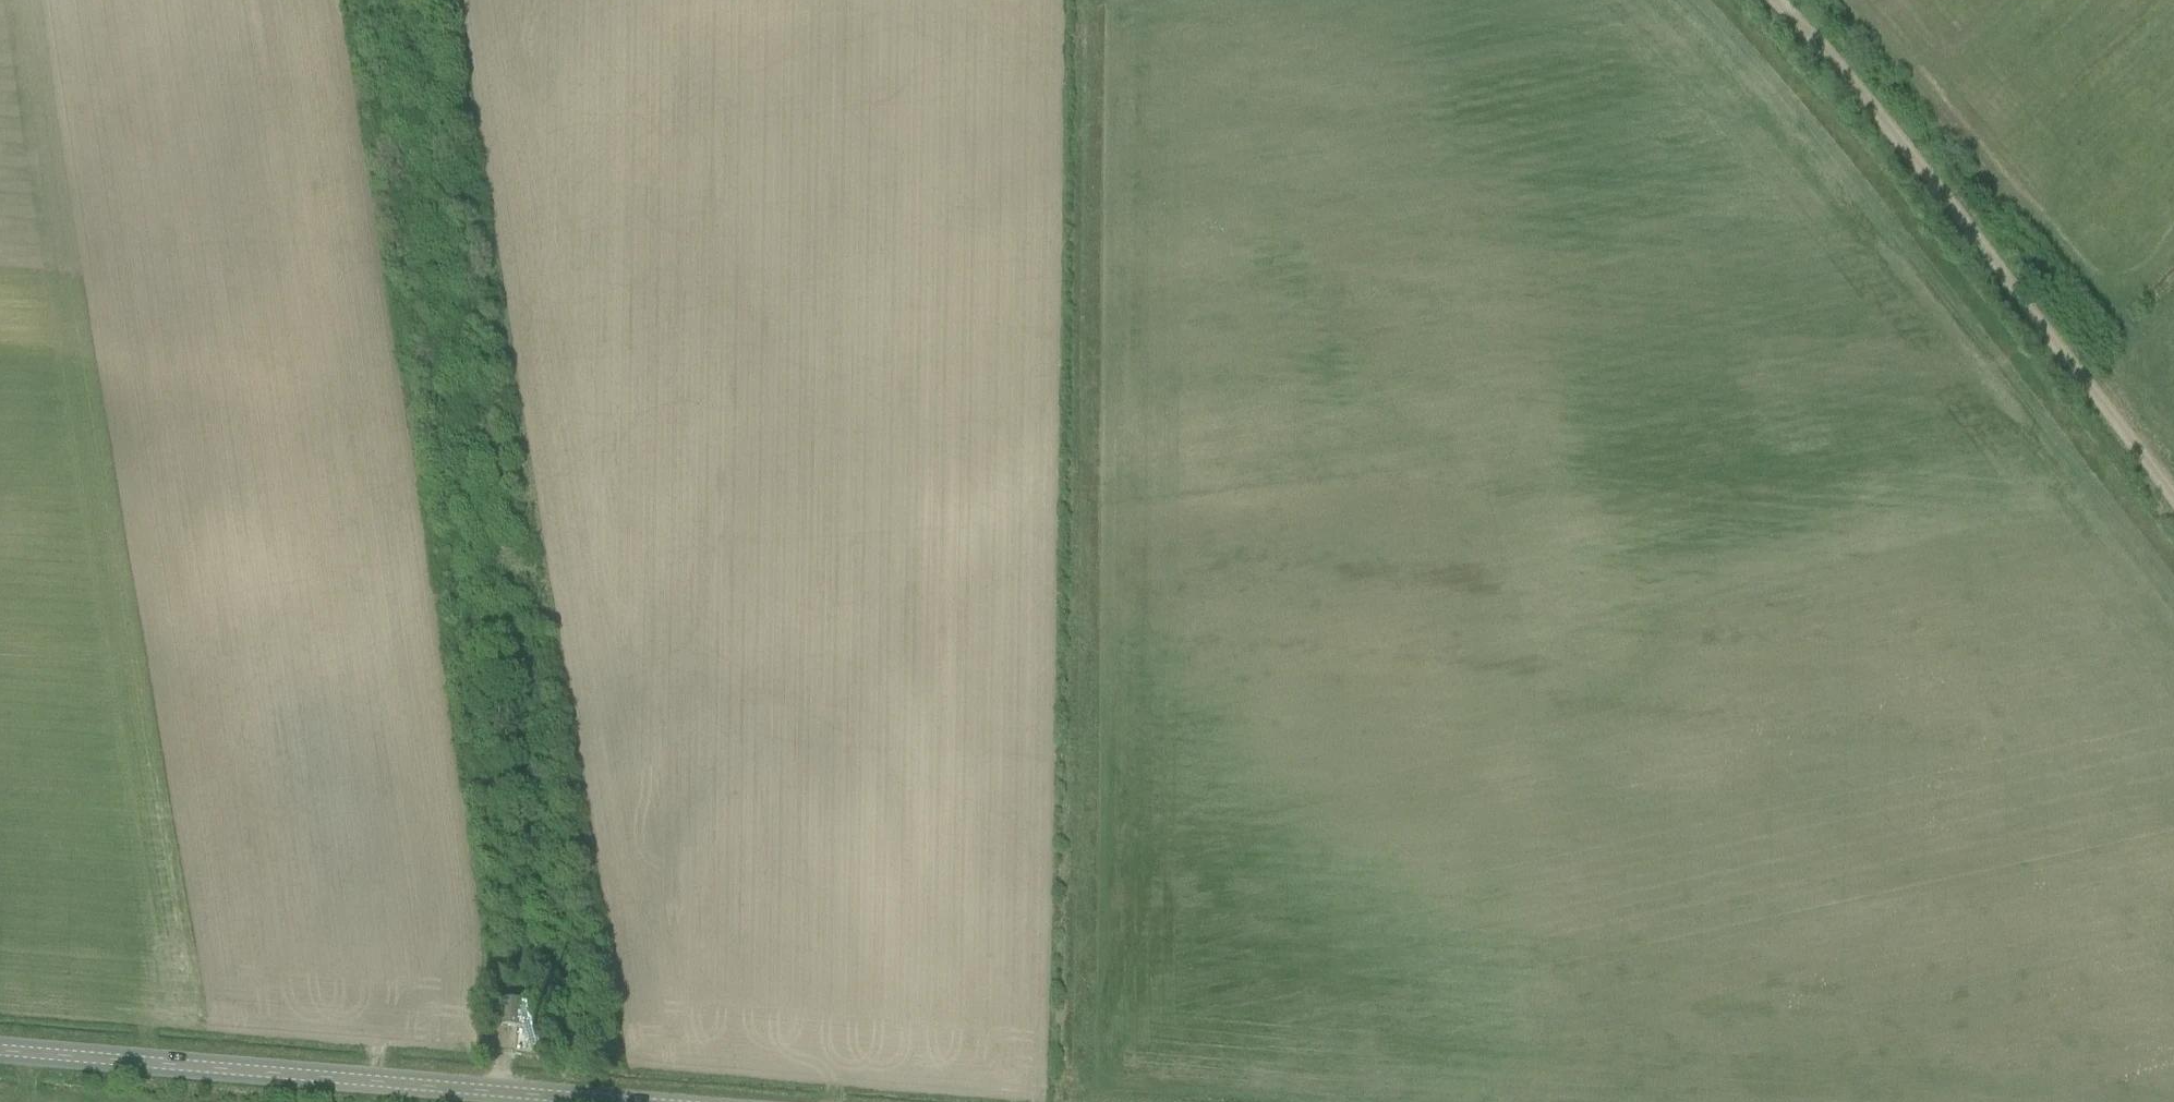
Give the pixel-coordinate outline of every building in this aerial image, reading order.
[(496,1026),(527,1029),(529,1002),(499,999),(496,1026)]
